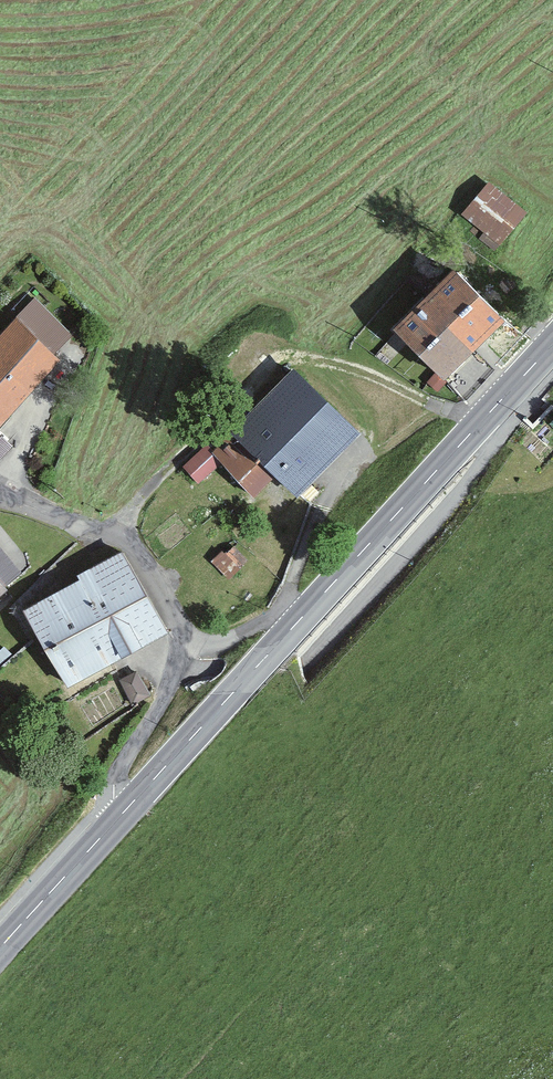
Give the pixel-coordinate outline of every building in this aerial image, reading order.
[(507,238),(534,210),(499,177),(473,205),(507,238)] [(373,318),(431,380),(495,321),(437,258),(373,318)] [(55,362),(11,317),(0,327),(0,416),(55,362)] [(287,498),(359,433),(295,364),(200,450),(246,500),(269,479),(287,498)] [(0,437),(0,460),(11,448),(0,437)] [(61,691),(165,631),(118,550),(14,610),(61,691)]
